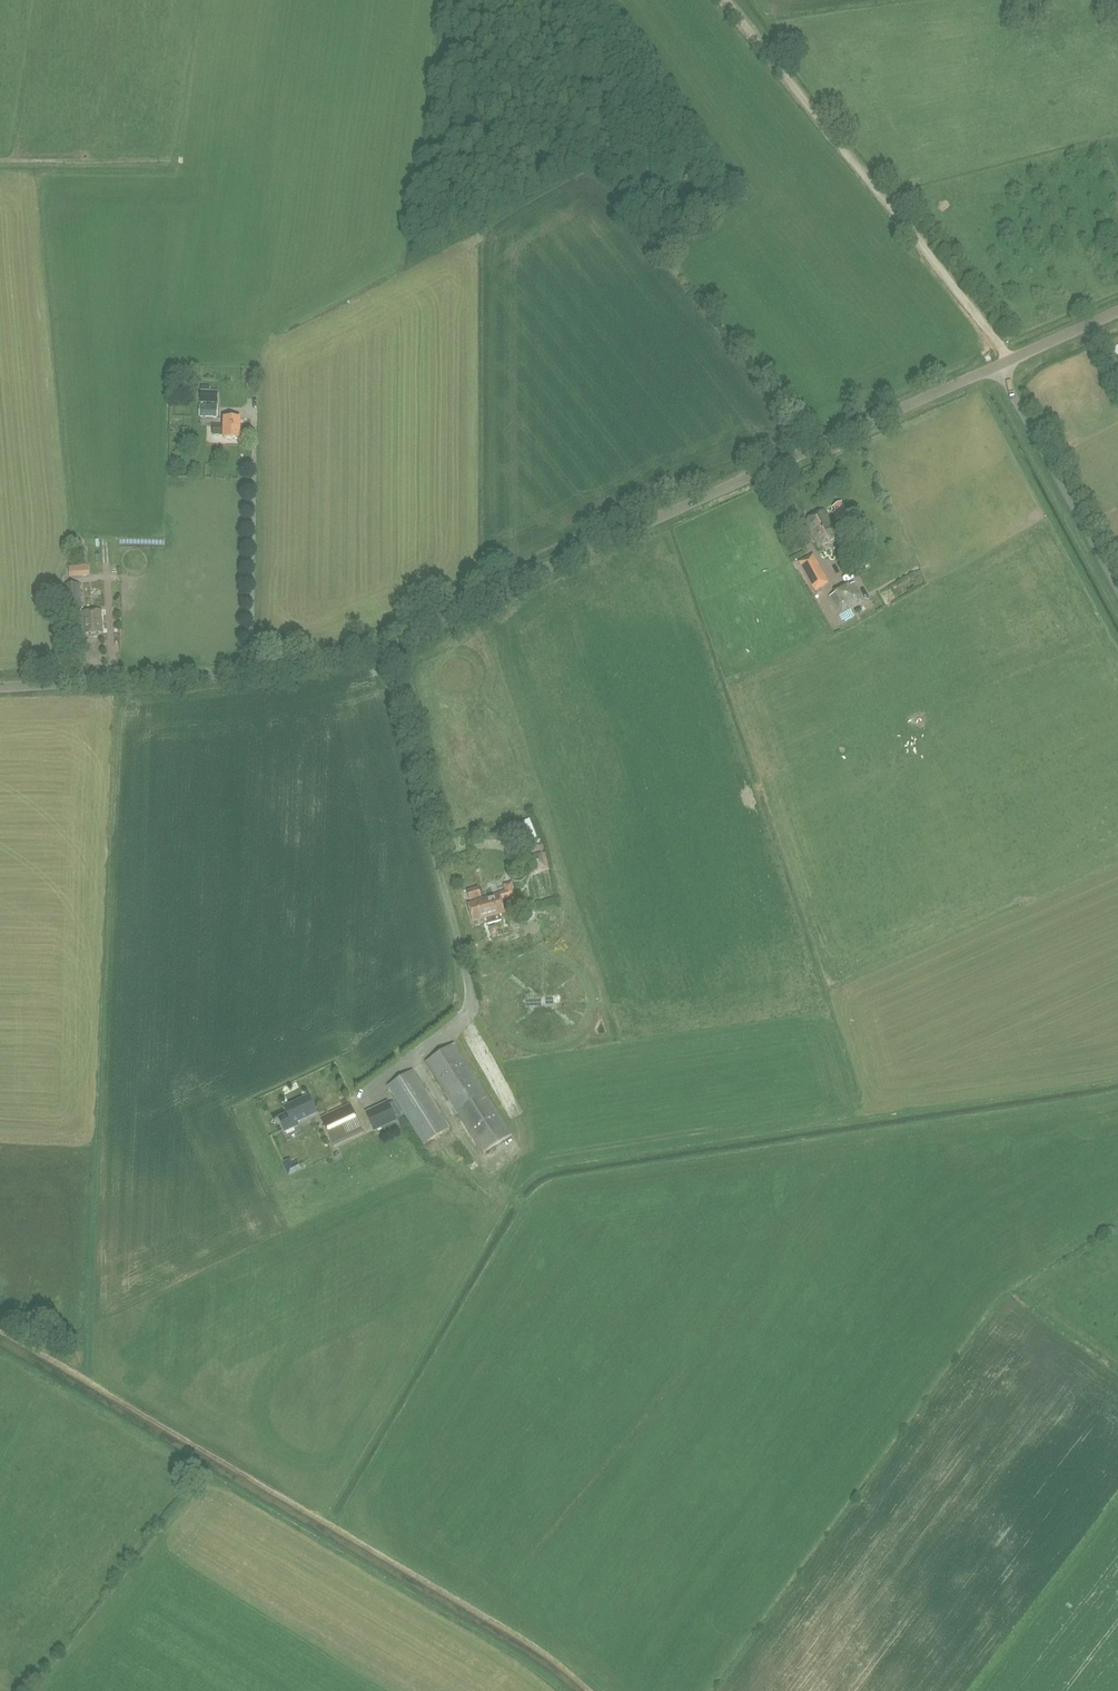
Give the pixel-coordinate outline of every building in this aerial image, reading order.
[(200,385),(200,402),(206,403),(217,403),(218,392),(211,391),(211,385),(200,385)] [(199,417),(216,418),(217,407),(200,406),(199,417)] [(240,440),(241,419),(225,418),(224,426),(213,425),(213,435),(224,435),(224,439),(240,440)] [(848,515),(841,503),(833,507),(836,512),(833,513),(837,520),(840,519),(848,515)] [(839,537),(824,511),(805,521),(819,548),(839,537)] [(810,558),(800,563),(815,591),(825,585),(810,558)] [(91,565),(72,566),(72,576),(91,575),(91,565)] [(853,584),(831,596),(840,614),(863,601),(853,584)] [(81,610),(79,585),(65,586),(67,611),(81,610)] [(895,586),(883,591),(888,604),(900,599),(895,586)] [(101,611),(83,612),(84,634),(103,633),(101,611)] [(530,849),(531,857),(529,858),(532,874),(548,870),(545,854),(544,855),(542,846),(530,849)] [(499,893),(500,895),(481,900),(478,889),(468,892),(470,900),(474,899),(475,903),(468,905),(473,922),(487,918),(488,924),(482,926),(486,941),(511,934),(507,918),(501,920),(500,915),(505,914),(502,901),(517,897),(512,883),(504,885),(506,891),(499,893)] [(513,1134),(455,1043),(426,1061),(484,1152),(513,1134)] [(450,1128),(413,1070),(388,1086),(424,1144),(450,1128)] [(298,1122),(318,1113),(310,1097),(286,1108),(288,1113),(279,1117),(286,1131),(299,1125),(298,1122)] [(382,1099),(366,1107),(369,1113),(385,1105),(382,1099)] [(375,1131),(397,1120),(390,1104),(367,1114),(375,1131)] [(333,1143),(362,1129),(351,1105),(322,1118),(333,1143)] [(475,1169),(481,1164),(474,1155),(468,1160),(475,1169)] [(287,1165),(292,1173),(303,1166),(298,1158),(287,1165)]
